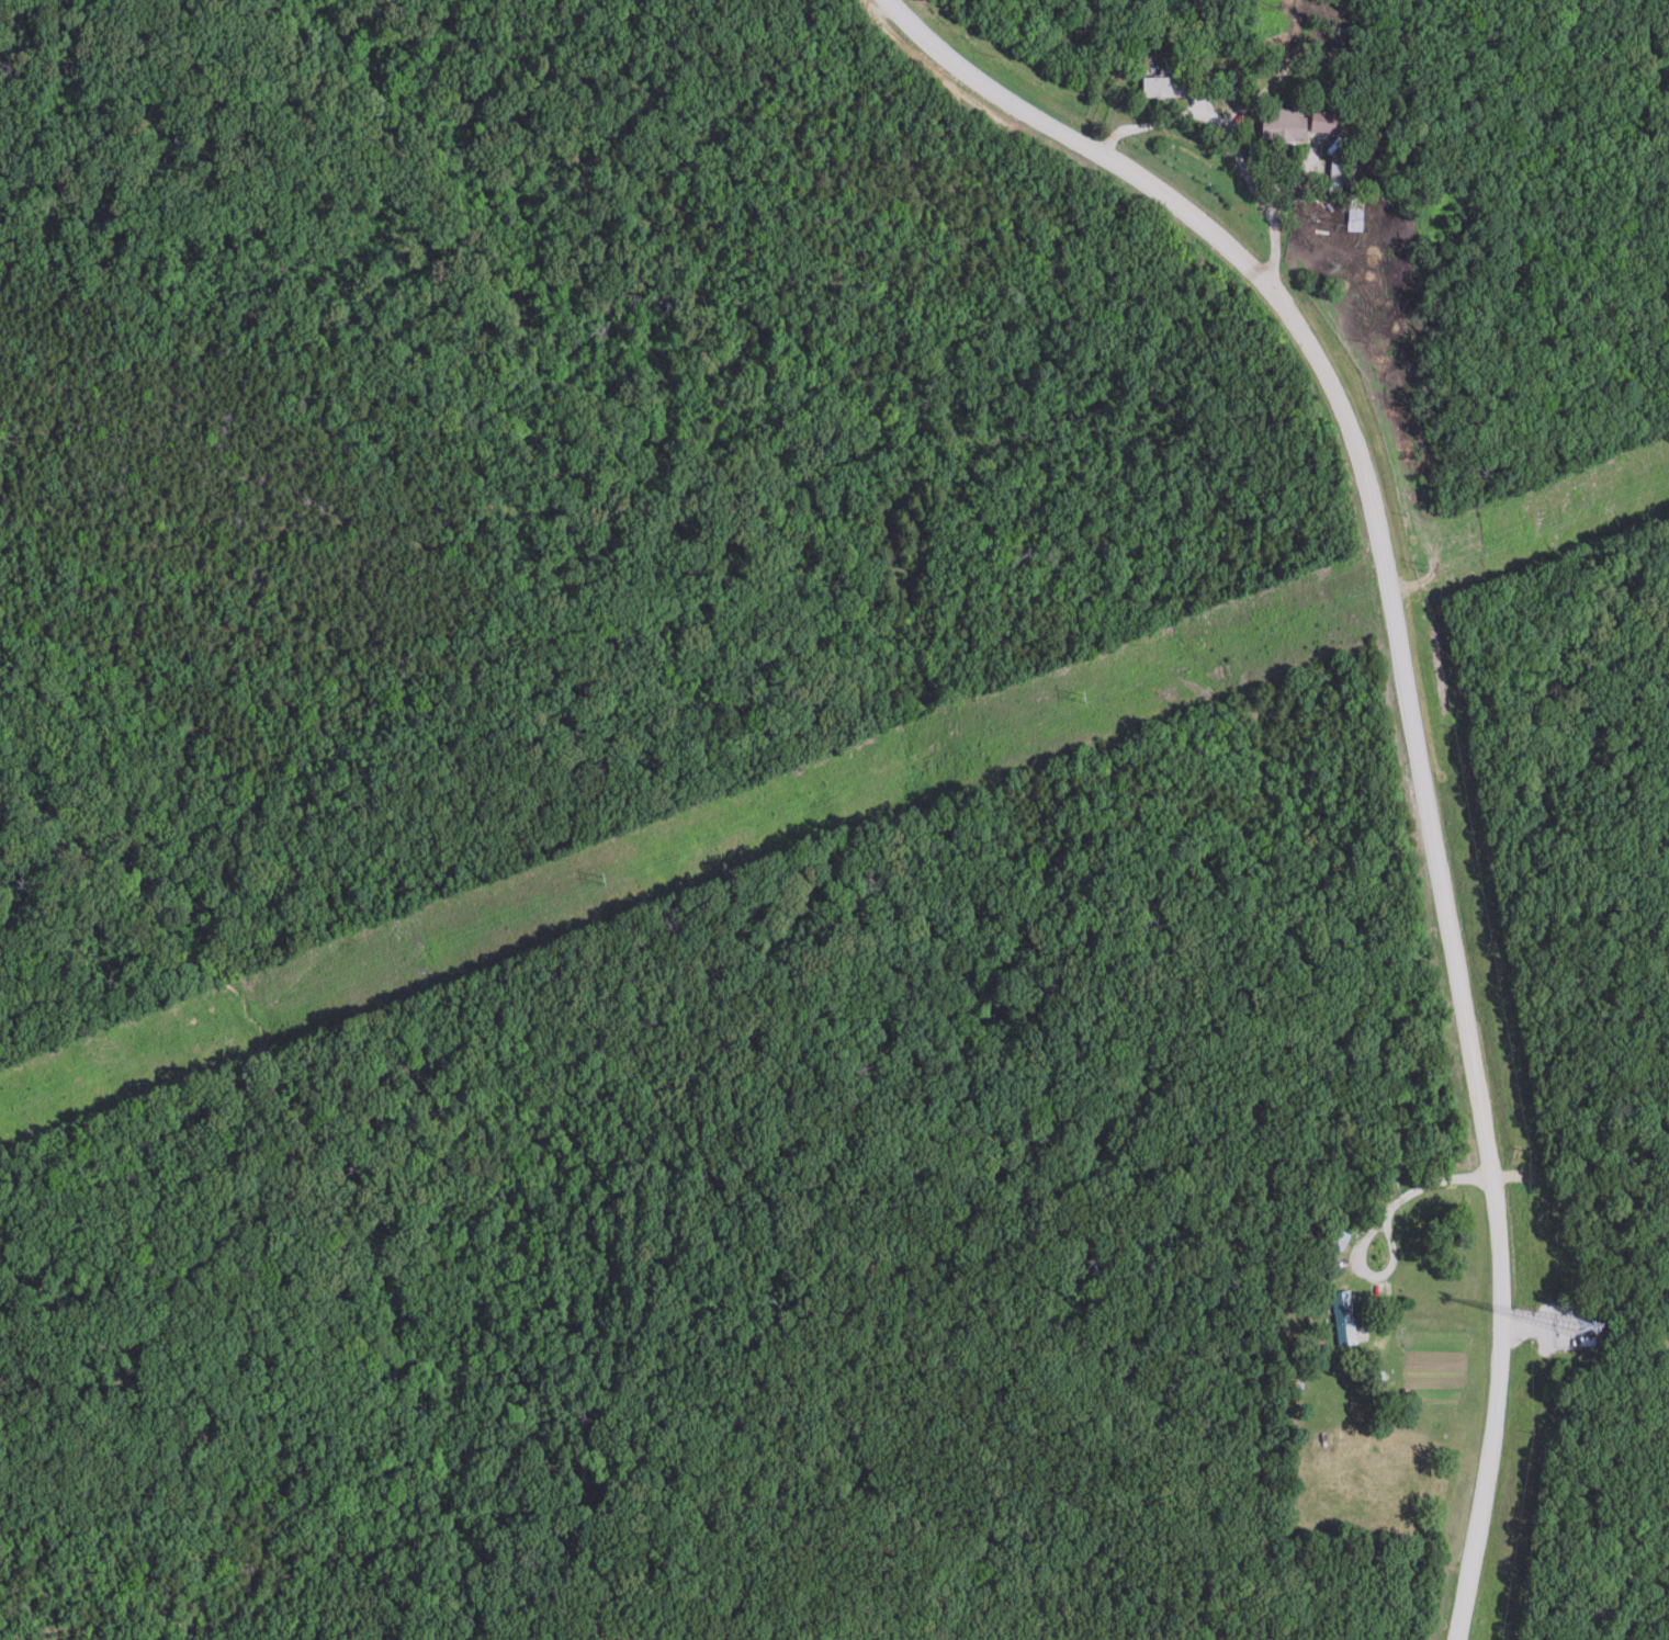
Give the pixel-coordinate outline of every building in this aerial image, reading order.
[(1187,78),(1146,78),(1146,97),(1187,97),(1187,78)] [(1265,140),(1311,140),(1311,110),(1265,110),(1265,140)] [(1354,1236),(1329,1221),(1319,1237),(1344,1253),(1354,1236)] [(1337,1292),(1338,1343),(1357,1343),(1356,1291),(1337,1292)]
